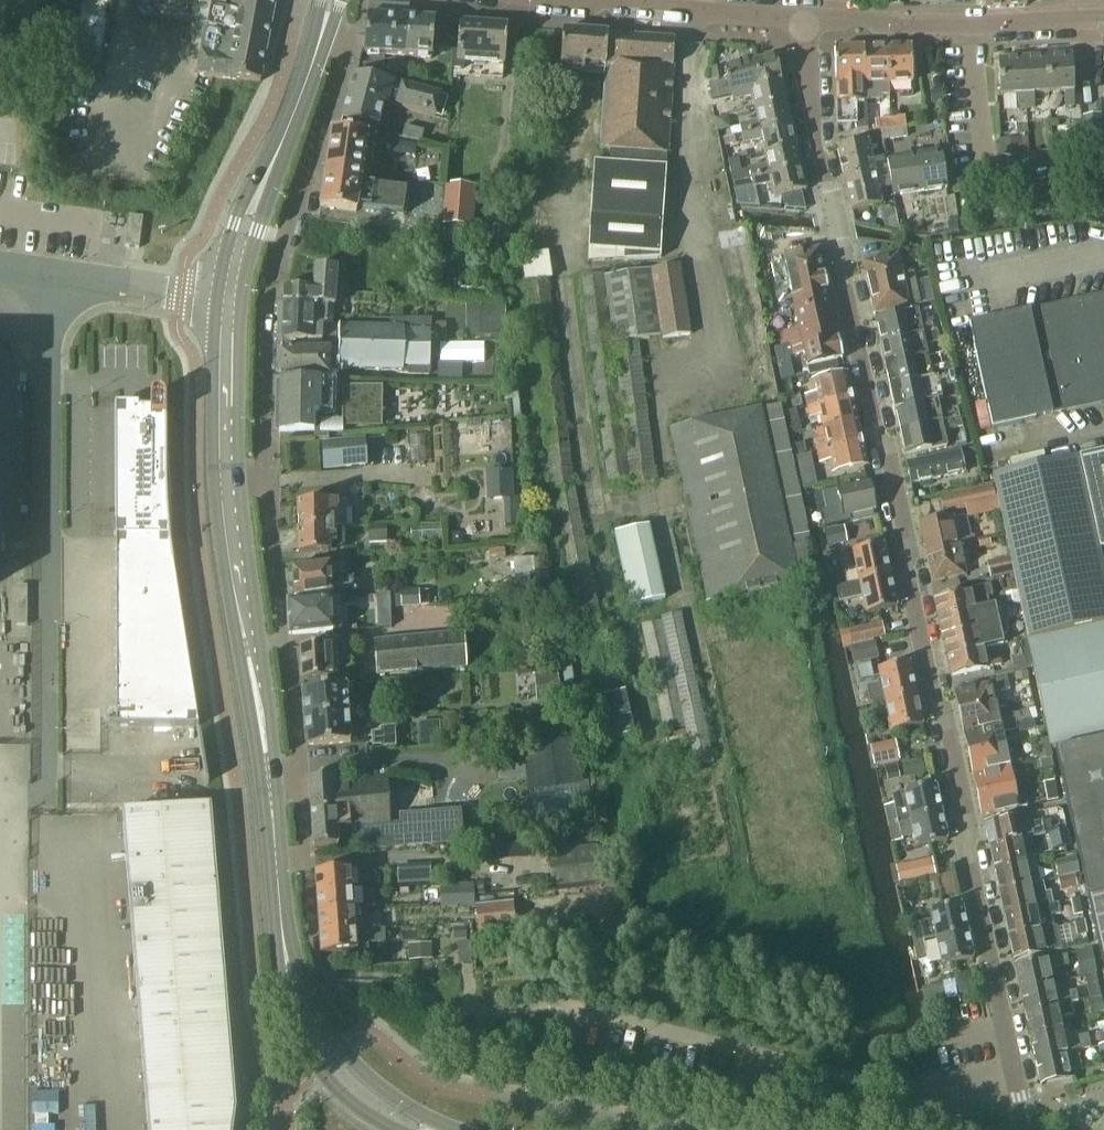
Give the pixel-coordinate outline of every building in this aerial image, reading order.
[(207,29),(206,34),(204,33),(197,77),(234,80),(260,82),(276,0),(177,0),(211,6),(207,29)] [(986,6),(990,9),(1003,8),(1003,0),(986,0),(986,6)] [(1003,8),(1026,7),(1026,2),(1026,0),(1003,0),(1003,8)] [(367,17),(364,56),(369,56),(369,59),(378,60),(378,57),(405,59),(408,20),(367,17)] [(408,20),(405,59),(431,61),(434,22),(408,20)] [(457,53),(453,53),(452,53),(451,71),(463,72),(463,65),(466,65),(465,71),(478,72),(479,64),(480,53),(487,54),(487,44),(483,43),(484,26),(459,24),(457,53)] [(479,64),(478,72),(502,74),(503,67),(504,68),(508,28),(484,26),(483,43),(487,44),(487,54),(480,53),(479,64)] [(584,76),(605,78),(608,36),(608,34),(563,31),(560,73),(584,74),(584,76)] [(600,149),(609,150),(652,153),(652,166),(666,166),(667,155),(675,41),(608,36),(605,78),(600,149)] [(889,84),(889,86),(913,85),(911,47),(888,48),(889,84)] [(866,85),(867,103),(867,86),(889,86),(889,84),(888,48),(864,49),(866,85)] [(836,87),(838,127),(854,126),(856,132),(867,130),(866,103),(867,103),(866,85),(864,49),(835,50),(836,87)] [(1046,52),(1048,95),(1064,94),(1065,108),(1074,107),(1071,56),(1057,57),(1056,51),(1046,52)] [(1034,96),(1048,95),(1046,52),(1035,53),(1035,58),(1023,59),(1026,110),(1035,109),(1034,96)] [(724,68),(729,93),(731,92),(731,91),(781,80),(776,57),(724,68)] [(1017,110),(1026,110),(1023,59),(998,61),(1000,98),(1016,97),(1017,110)] [(390,61),(389,73),(402,76),(403,61),(390,61)] [(349,94),(388,105),(435,119),(442,97),(401,85),(398,96),(391,94),(394,84),(354,73),(349,94)] [(751,98),(753,109),(786,102),(781,80),(731,91),(731,92),(729,93),(729,94),(731,94),(733,102),(751,98)] [(709,86),(711,96),(721,94),(720,84),(709,86)] [(940,90),(929,91),(931,104),(942,103),(940,90)] [(349,94),(341,118),(378,129),(385,106),(387,107),(388,105),(349,94)] [(723,102),(721,94),(711,96),(712,104),(723,102)] [(739,125),(741,135),(791,124),(786,102),(753,109),(756,121),(739,125)] [(880,130),(891,128),(890,119),(890,112),(890,110),(884,111),(884,119),(875,120),(876,130),(880,130)] [(890,119),(891,128),(906,126),(905,116),(900,117),(899,113),(896,113),(896,118),(890,119)] [(1082,118),(1087,149),(1089,165),(1103,163),(1103,135),(1101,115),(1082,118)] [(736,147),(743,145),(761,141),(763,153),(795,146),(791,124),(741,135),(734,136),(736,144),(736,147)] [(402,136),(422,140),(424,131),(404,126),(402,136)] [(907,138),(906,126),(891,128),(880,130),(882,142),(907,138)] [(331,129),(325,168),(363,174),(366,174),(372,131),(359,129),(358,133),(331,129)] [(734,136),(722,139),(724,146),(736,144),(734,136)] [(999,140),(1000,157),(1021,154),(1020,138),(999,140)] [(837,147),(843,180),(889,170),(887,161),(886,161),(887,163),(873,165),(868,141),(837,147)] [(393,155),(416,159),(417,147),(395,143),(393,155)] [(748,169),(741,171),(742,172),(730,175),(732,183),(743,180),(800,168),(795,146),(763,153),(766,165),(748,169)] [(593,161),(589,217),(663,222),(666,166),(652,166),(652,153),(609,150),(608,162),(593,161)] [(914,157),(919,194),(947,190),(941,153),(914,157)] [(889,170),(895,197),(919,194),(914,157),(887,161),(889,170)] [(319,208),(321,208),(357,213),(358,209),(403,216),(407,191),(362,184),(363,174),(325,168),(319,208)] [(800,168),(743,180),(745,188),(745,190),(752,188),(753,189),(755,189),(770,185),(772,198),(805,191),(800,168)] [(843,180),(850,212),(882,205),(877,180),(880,180),(881,182),(889,181),(892,198),(895,197),(889,170),(843,180)] [(743,180),(732,183),(733,189),(733,190),(745,188),(743,180)] [(445,184),(441,224),(473,227),(474,205),(476,187),(445,184)] [(745,190),(735,192),(738,206),(759,207),(755,189),(753,189),(752,188),(745,190)] [(129,216),(125,245),(125,247),(139,249),(143,218),(129,216)] [(589,217),(587,253),(587,262),(660,258),(663,222),(589,217)] [(797,330),(778,334),(781,347),(803,342),(804,347),(837,340),(818,251),(783,258),(783,259),(770,262),(775,288),(787,285),(797,330)] [(862,264),(873,315),(934,302),(929,279),(915,282),(913,273),(902,275),(899,256),(862,264)] [(681,266),(604,277),(614,344),(661,337),(662,340),(691,335),(681,266)] [(312,289),(286,289),(282,289),(282,302),(313,307),(313,306),(327,307),(335,307),(336,268),(313,267),(312,289)] [(656,482),(638,342),(612,345),(603,274),(581,277),(607,481),(629,479),(630,486),(656,482)] [(573,485),(547,281),(525,283),(551,488),(573,485)] [(1103,404),(1103,294),(968,324),(991,429),(1103,404)] [(282,302),(281,340),(322,341),(322,325),(326,325),(327,307),(313,306),(313,307),(282,302)] [(479,306),(480,336),(504,335),(503,305),(479,306)] [(875,321),(880,343),(937,331),(935,331),(932,318),(920,320),(918,311),(875,321)] [(339,327),(338,351),(337,370),(343,370),(402,372),(402,376),(429,377),(429,369),(430,320),(389,320),(389,329),(339,327)] [(880,343),(884,366),(927,357),(925,346),(939,343),(937,331),(880,343)] [(781,347),(784,359),(803,355),(805,368),(842,360),(837,340),(804,347),(803,342),(781,347)] [(280,349),(279,376),(343,378),(343,370),(337,370),(338,351),(280,349)] [(884,366),(889,388),(953,374),(950,363),(929,367),(927,357),(884,366)] [(894,411),(938,401),(940,400),(938,388),(955,384),(953,374),(889,388),(894,411)] [(803,396),(806,408),(851,398),(846,375),(811,383),(813,394),(803,396)] [(279,380),(279,412),(314,414),(314,418),(337,419),(338,406),(333,406),(333,399),(337,399),(338,383),(334,383),(334,381),(279,380)] [(116,405),(116,727),(200,727),(174,563),(170,539),(168,511),(167,483),(167,392),(167,391),(166,389),(164,386),(162,385),(160,384),(158,384),(156,385),(153,386),(152,387),(151,389),(150,391),(150,409),(138,409),(138,405),(116,405)] [(790,396),(792,409),(802,407),(799,395),(790,396)] [(796,423),(808,420),(819,417),(821,428),(824,428),(856,421),(851,398),(806,408),(793,410),(796,423)] [(894,411),(899,433),(960,419),(958,408),(951,409),(952,413),(941,415),(938,401),(894,411)] [(707,603),(811,581),(812,581),(805,546),(810,545),(780,406),(670,430),(707,603)] [(279,412),(278,433),(313,434),(314,418),(314,414),(279,412)] [(899,433),(904,456),(947,446),(944,432),(962,428),(960,419),(899,433)] [(813,441),(816,453),(861,443),(856,421),(824,428),(821,428),(823,439),(813,441)] [(788,425),(791,435),(801,432),(799,422),(788,425)] [(322,470),(368,467),(366,438),(320,441),(322,470)] [(831,474),(866,467),(861,443),(816,453),(818,465),(828,463),(831,474)] [(803,444),(793,446),(796,458),(807,456),(804,444),(803,444)] [(906,464),(910,485),(965,473),(962,462),(976,459),(974,449),(906,464)] [(1016,584),(1028,639),(1103,623),(1103,577),(1098,550),(1103,549),(1103,452),(1079,458),(1078,457),(992,476),(1010,557),(1013,574),(1016,584)] [(490,473),(491,499),(503,499),(513,498),(513,473),(490,473)] [(817,485),(814,473),(800,476),(803,488),(817,485)] [(851,524),(876,518),(875,511),(869,483),(837,490),(822,494),(826,511),(821,512),(824,528),(850,522),(851,524)] [(992,485),(940,497),(943,514),(967,509),(969,517),(997,510),(992,485)] [(513,498),(503,499),(504,525),(520,525),(519,498),(513,498)] [(298,503),(298,529),(346,527),(345,502),(298,503)] [(919,524),(925,554),(975,542),(974,536),(959,539),(954,516),(919,524)] [(649,526),(614,533),(630,607),(665,599),(649,526)] [(298,529),(299,555),(336,554),(341,548),(341,528),(346,528),(346,527),(298,529)] [(824,531),(827,547),(845,544),(842,527),(824,531)] [(369,528),(369,542),(386,542),(386,528),(369,528)] [(925,554),(932,583),(966,576),(961,553),(977,550),(975,542),(925,554)] [(850,552),(857,583),(889,576),(883,545),(850,552)] [(987,562),(990,579),(1004,576),(1008,575),(1013,574),(1010,557),(987,562)] [(533,558),(513,560),(516,597),(547,594),(545,574),(535,575),(533,558)] [(292,568),(294,596),(354,592),(353,579),(331,580),(330,565),(292,568)] [(864,615),(897,608),(889,576),(857,583),(835,588),(838,602),(860,597),(864,615)] [(934,599),(939,619),(995,607),(994,606),(990,607),(988,597),(993,596),(990,585),(971,589),(971,591),(934,599)] [(400,593),(401,608),(419,607),(419,606),(429,606),(428,591),(419,592),(419,590),(400,591),(400,593)] [(376,594),(377,609),(392,609),(392,608),(391,593),(376,594)] [(400,593),(391,593),(392,608),(401,608),(400,593)] [(286,602),(288,636),(338,632),(336,598),(286,602)] [(939,619),(943,638),(1004,624),(998,625),(995,607),(939,619)] [(663,736),(670,767),(671,773),(708,765),(676,615),(661,618),(662,621),(640,626),(663,733),(684,729),(684,731),(663,736)] [(885,637),(882,622),(848,630),(851,644),(885,637)] [(1038,697),(1049,747),(1103,735),(1103,623),(1028,639),(1028,640),(1025,641),(1038,697)] [(947,656),(985,648),(1003,644),(1001,636),(1007,635),(1004,624),(943,638),(947,656)] [(464,635),(374,642),(377,675),(467,668),(464,635)] [(879,659),(875,642),(850,647),(854,665),(879,659)] [(299,647),(302,682),(345,679),(342,644),(299,647)] [(947,656),(951,676),(1001,665),(999,657),(987,659),(985,648),(947,656)] [(879,684),(866,688),(870,704),(883,701),(915,694),(908,663),(876,670),(879,684)] [(537,703),(561,702),(559,675),(536,677),(537,703)] [(955,693),(954,693),(959,714),(1005,704),(1005,701),(996,703),(994,693),(1010,690),(1007,679),(990,683),(991,685),(956,692),(955,693)] [(302,689),(303,717),(348,715),(347,686),(302,689)] [(575,691),(565,693),(566,703),(577,702),(575,691)] [(596,698),(589,700),(599,743),(635,734),(625,691),(596,698)] [(915,694),(883,701),(890,734),(922,726),(915,694)] [(1005,704),(959,714),(961,727),(963,734),(1016,723),(1031,720),(1028,710),(1019,712),(1019,713),(999,718),(997,709),(1006,707),(1005,704)] [(305,747),(307,747),(350,744),(348,715),(303,717),(305,747)] [(1025,722),(1017,724),(1019,733),(1027,731),(1025,722)] [(1016,723),(963,734),(967,755),(1005,746),(1002,733),(1017,730),(1016,723)] [(395,749),(394,731),(380,731),(380,734),(372,734),(372,748),(381,747),(381,749),(395,749)] [(1038,741),(1040,755),(1048,753),(1046,739),(1038,741)] [(578,741),(523,748),(523,755),(527,781),(528,794),(583,787),(578,741)] [(875,766),(901,760),(896,741),(870,747),(875,766)] [(1093,922),(1103,972),(1103,741),(1055,752),(1093,922)] [(1005,746),(967,755),(972,775),(1020,765),(1022,765),(1020,756),(1008,759),(1005,746)] [(902,765),(905,779),(926,774),(922,760),(902,765)] [(1020,765),(972,775),(976,796),(1014,787),(1011,775),(1022,773),(1020,765)] [(309,777),(313,847),(338,845),(338,844),(356,843),(356,850),(402,847),(463,843),(461,811),(400,815),(401,823),(390,823),(387,778),(333,781),(333,775),(309,777)] [(1043,783),(1048,803),(1058,801),(1054,781),(1043,783)] [(893,805),(884,807),(883,807),(887,825),(941,813),(935,785),(891,795),(893,805)] [(1014,787),(976,796),(981,817),(983,817),(1018,809),(1018,808),(1027,806),(1026,799),(1017,800),(1014,787)] [(235,1090),(212,806),(120,813),(120,815),(122,815),(148,1129),(234,1129),(237,1110),(235,1090)] [(1053,833),(1056,848),(1070,845),(1063,810),(1057,808),(1053,809),(1057,832),(1053,833)] [(891,844),(892,844),(902,841),(902,839),(912,837),(915,848),(947,841),(941,813),(887,825),(891,844)] [(984,824),(989,848),(1025,840),(1025,841),(1031,840),(1030,839),(1047,835),(1044,821),(1030,824),(1028,815),(1016,817),(984,824)] [(989,848),(994,870),(1035,861),(1034,855),(1025,857),(1023,849),(1032,847),(1031,840),(1025,841),(1025,840),(989,848)] [(547,852),(550,877),(552,893),(602,887),(597,846),(547,852)] [(1057,878),(1079,873),(1076,858),(1054,862),(1057,878)] [(994,870),(999,893),(1030,885),(1027,869),(1036,867),(1035,861),(994,870)] [(397,885),(417,884),(416,864),(396,865),(397,885)] [(314,871),(316,892),(351,890),(350,868),(314,871)] [(936,876),(929,878),(932,893),(941,891),(943,897),(955,895),(950,874),(936,876)] [(1058,879),(1061,891),(1077,887),(1075,875),(1058,879)] [(999,893),(1003,915),(1043,906),(1039,884),(1030,885),(999,893)] [(445,886),(445,906),(469,905),(469,885),(445,886)] [(316,892),(317,912),(353,910),(351,890),(316,892)] [(1073,918),(1082,916),(1078,899),(1070,901),(1073,918)] [(476,906),(477,923),(478,933),(515,930),(513,902),(476,906)] [(1003,915),(1008,938),(1056,927),(1056,926),(1053,927),(1051,917),(1061,915),(1058,903),(1043,906),(1003,915)] [(930,921),(909,926),(913,944),(923,942),(923,941),(934,939),(967,932),(961,904),(928,911),(930,921)] [(317,912),(319,933),(354,930),(353,910),(317,912)] [(1071,932),(1085,929),(1083,921),(1083,922),(1069,924),(1071,932)] [(1013,960),(1061,950),(1056,927),(1008,938),(1013,960)] [(354,930),(319,933),(320,954),(356,951),(354,930)] [(941,967),(973,960),(967,932),(934,939),(941,967)] [(917,962),(927,960),(923,942),(913,944),(917,962)] [(408,945),(409,960),(432,960),(431,944),(408,945)] [(1075,953),(1080,977),(1095,974),(1096,974),(1091,949),(1075,952),(1075,953)] [(1014,966),(1019,990),(1052,983),(1049,970),(1068,966),(1066,955),(1014,966)] [(1087,984),(1091,999),(1100,997),(1096,982),(1087,984)] [(1019,990),(1024,1013),(1070,1004),(1070,1003),(1077,1002),(1075,991),(1055,995),(1052,983),(1019,990)] [(929,1005),(946,1001),(942,984),(922,989),(926,1005),(929,1005)] [(1088,1000),(1091,1015),(1103,1013),(1100,998),(1088,1000)] [(1024,1013),(1030,1037),(1062,1030),(1062,1032),(1067,1031),(1066,1026),(1061,1027),(1059,1018),(1072,1015),(1070,1004),(1024,1013)] [(1040,1085),(1071,1078),(1073,1078),(1068,1054),(1090,1049),(1087,1035),(1064,1040),(1062,1032),(1062,1030),(1030,1037),(1040,1085)] [(326,1110),(316,1109),(315,1120),(326,1121),(326,1110)]
